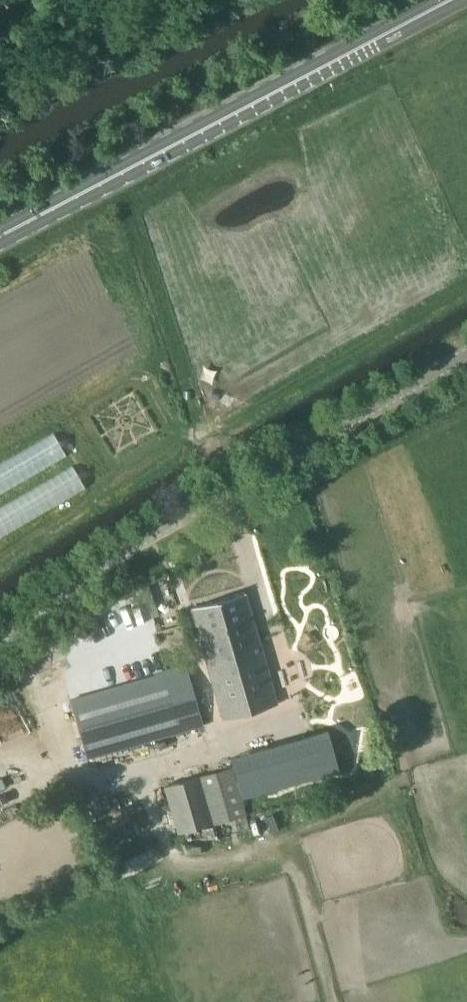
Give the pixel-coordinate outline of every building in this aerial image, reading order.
[(244,592),(191,607),(222,719),(276,704),(244,592)] [(88,757),(202,724),(185,667),(71,699),(88,757)] [(243,798),(265,792),(311,779),(311,778),(339,770),(331,742),(327,729),(231,757),(233,766),(243,798)] [(233,766),(200,776),(164,786),(177,833),(215,823),(227,821),(248,815),(245,808),(268,801),(265,792),(243,798),(233,766)] [(203,829),(205,837),(215,835),(213,827),(203,829)]
